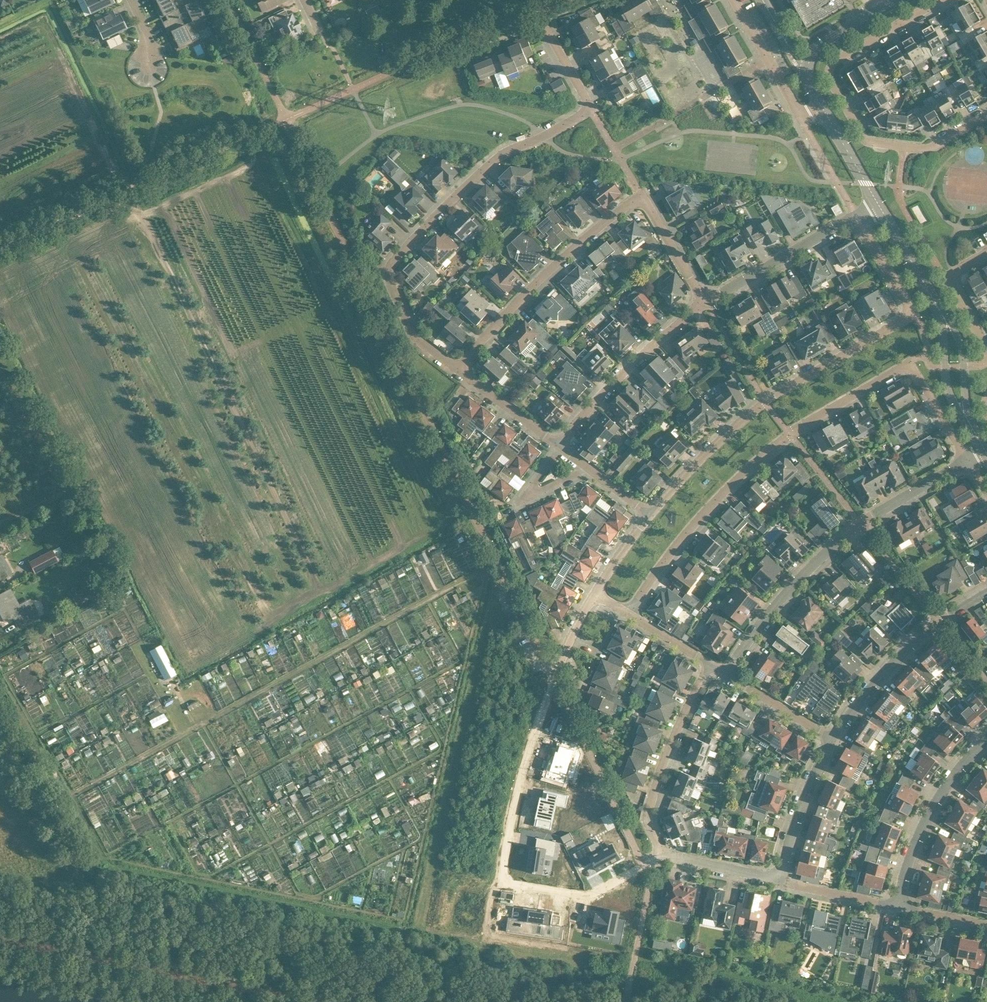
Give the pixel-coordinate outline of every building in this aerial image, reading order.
[(0,9),(9,5),(7,0),(0,0),(0,9)] [(115,3),(113,0),(84,0),(91,14),(115,3)] [(156,8),(160,18),(165,15),(194,1),(194,0),(158,0),(161,6),(156,8)] [(163,24),(168,33),(173,31),(202,17),(205,16),(205,15),(198,2),(198,0),(197,0),(194,1),(165,15),(166,16),(169,22),(163,24)] [(287,0),(261,0),(262,1),(258,3),(262,12),(287,0)] [(641,16),(632,0),(631,0),(620,6),(623,10),(620,11),(624,17),(618,20),(625,32),(626,33),(636,27),(633,21),(641,16)] [(641,16),(649,11),(653,18),(663,12),(664,12),(657,0),(632,0),(641,16)] [(688,3),(684,5),(688,13),(711,0),(686,0),(688,3)] [(689,22),(694,31),(722,15),(716,3),(712,6),(711,4),(711,1),(711,0),(688,13),(693,20),(689,22)] [(789,3),(792,2),(807,27),(847,4),(844,0),(787,0),(789,3)] [(958,22),(976,11),(970,2),(952,13),(958,22)] [(591,9),(580,15),(584,21),(571,29),(575,36),(576,36),(578,38),(595,28),(601,25),(591,9)] [(127,28),(120,14),(116,17),(113,10),(93,20),(103,40),(127,28)] [(288,16),(285,10),(268,18),(275,32),(279,30),(285,44),(302,36),(299,28),(301,28),(297,21),(296,22),(292,14),(288,16)] [(976,11),(958,22),(962,30),(957,33),(961,40),(972,33),(969,28),(981,21),(976,11)] [(700,40),(703,38),(707,45),(729,32),(728,31),(726,30),(725,28),(729,26),(722,15),(694,31),(700,40)] [(206,18),(205,16),(173,31),(176,37),(171,40),(176,49),(192,41),(190,37),(198,33),(205,47),(217,41),(212,31),(209,32),(203,19),(206,18)] [(618,20),(612,23),(619,35),(625,32),(618,20)] [(341,23),(334,26),(338,34),(345,31),(341,23)] [(924,46),(931,57),(934,55),(934,56),(946,49),(943,43),(941,40),(934,28),(932,25),(923,31),(930,43),(924,46)] [(940,25),(934,28),(941,40),(946,37),(940,25)] [(595,28),(578,38),(579,40),(578,41),(583,49),(584,48),(596,41),(599,48),(610,41),(604,31),(602,31),(598,33),(595,28)] [(961,40),(964,45),(962,46),(968,55),(975,51),(986,44),(986,31),(981,35),(978,37),(975,38),(972,33),(961,40)] [(711,52),(715,50),(720,58),(741,47),(734,35),(730,38),(729,36),(730,33),(729,32),(707,45),(711,52)] [(119,34),(106,40),(111,49),(124,43),(119,34)] [(638,36),(630,40),(633,45),(640,41),(638,36)] [(474,63),(480,79),(504,70),(507,76),(519,71),(518,70),(523,68),(522,65),(528,63),(526,57),(534,54),(527,37),(508,45),(510,52),(500,56),(498,53),(474,63)] [(919,49),(912,37),(903,42),(910,54),(916,66),(931,57),(924,46),(919,49)] [(596,71),(614,61),(611,55),(614,53),(612,49),(616,47),(612,40),(610,41),(599,48),(603,54),(590,61),(594,69),(595,68),(596,71)] [(974,62),(975,64),(978,69),(986,63),(986,58),(986,57),(986,56),(986,44),(975,51),(979,59),(974,62)] [(890,54),(896,66),(903,77),(911,72),(910,69),(916,66),(910,54),(904,57),(897,45),(888,51),(890,54)] [(725,67),(723,68),(729,79),(741,71),(738,66),(745,62),(743,60),(747,58),(741,47),(720,58),(725,67)] [(884,57),(891,69),(896,66),(890,54),(884,57)] [(614,61),(596,71),(598,73),(597,74),(601,81),(614,74),(618,80),(620,79),(619,79),(629,74),(625,67),(620,58),(614,61)] [(866,63),(848,74),(853,83),(872,72),(866,63)] [(978,69),(982,75),(983,74),(986,80),(986,63),(978,69)] [(975,64),(969,68),(971,72),(978,69),(975,64)] [(871,85),(874,91),(885,84),(882,78),(877,69),(872,72),(853,83),(859,92),(871,85)] [(613,91),(610,93),(614,101),(616,100),(617,103),(619,101),(620,102),(625,99),(625,98),(627,97),(628,98),(633,95),(633,94),(635,93),(640,89),(634,80),(638,77),(634,71),(630,73),(629,74),(619,79),(620,79),(618,80),(611,84),(614,90),(613,91)] [(754,108),(748,112),(754,122),(767,115),(764,109),(770,106),(769,103),(772,101),(760,79),(756,81),(755,79),(748,83),(745,77),(732,85),(733,85),(739,95),(745,92),(754,108)] [(930,77),(925,80),(928,86),(933,83),(930,77)] [(954,83),(948,86),(955,98),(960,95),(962,98),(963,100),(967,107),(976,101),(974,98),(968,87),(966,83),(965,82),(963,78),(954,83)] [(567,89),(561,79),(551,85),(557,95),(567,89)] [(484,80),(477,83),(480,89),(487,86),(484,80)] [(973,84),(968,87),(974,98),(980,95),(973,83),(973,84)] [(889,102),(894,98),(885,84),(874,91),(877,96),(865,103),(870,112),(875,110),(889,102)] [(941,90),(933,95),(936,100),(940,107),(943,112),(947,119),(956,113),(953,107),(951,104),(949,101),(955,98),(948,86),(941,90)] [(921,109),(927,119),(932,127),(941,122),(934,110),(940,107),(936,100),(933,95),(923,101),(926,106),(921,109)] [(893,108),(889,102),(875,110),(878,115),(874,117),(880,128),(889,129),(889,131),(897,132),(899,116),(892,115),(889,110),(893,108)] [(907,117),(899,116),(897,132),(904,132),(905,131),(914,132),(924,126),(922,122),(927,119),(921,109),(919,105),(907,112),(909,116),(907,117)] [(767,115),(760,119),(763,123),(769,119),(767,115)] [(392,177),(401,168),(388,156),(379,165),(392,177)] [(458,173),(445,159),(435,169),(435,170),(430,175),(429,174),(423,180),(436,193),(442,188),(439,185),(445,180),(447,183),(458,173)] [(514,201),(520,196),(512,188),(517,184),(531,185),(533,170),(511,168),(501,178),(508,185),(503,190),(514,201)] [(604,207),(608,204),(622,194),(618,189),(619,188),(616,183),(614,184),(613,182),(609,184),(606,180),(592,190),(590,188),(583,193),(596,208),(602,204),(604,207)] [(667,198),(668,199),(678,215),(683,212),(683,213),(685,212),(685,211),(695,205),(685,188),(683,189),(680,184),(663,182),(671,196),(667,198)] [(405,219),(406,219),(408,220),(419,209),(415,206),(423,198),(409,184),(399,195),(397,195),(395,196),(394,198),(393,199),(393,201),(391,204),(403,215),(403,217),(405,219)] [(476,206),(484,214),(492,207),(495,210),(507,198),(495,185),(491,190),(487,186),(475,198),(480,203),(476,206)] [(785,197),(760,194),(772,214),(778,211),(792,235),(805,228),(806,229),(818,223),(811,211),(806,214),(799,203),(792,202),(789,204),(785,197)] [(562,206),(556,211),(563,220),(568,225),(573,221),(579,228),(591,218),(587,214),(586,213),(592,209),(581,196),(576,200),(579,205),(568,214),(564,209),(562,206)] [(724,207),(720,201),(709,208),(712,214),(724,207)] [(520,208),(515,213),(518,217),(524,211),(520,208)] [(541,236),(544,240),(553,250),(555,248),(556,249),(561,243),(563,242),(562,241),(568,234),(563,230),(563,229),(558,224),(563,220),(553,208),(547,214),(549,217),(537,227),(543,234),(541,236)] [(456,217),(457,218),(449,226),(463,240),(473,231),(476,233),(478,231),(481,233),(488,227),(475,213),(470,218),(463,210),(456,217)] [(381,214),(371,225),(369,227),(364,233),(383,251),(392,241),(382,232),(391,222),(381,214)] [(697,249),(714,239),(707,226),(706,227),(701,219),(690,225),(695,233),(690,236),(697,249)] [(751,226),(743,230),(754,249),(762,244),(761,243),(765,241),(767,245),(770,244),(770,245),(777,241),(776,240),(779,239),(777,235),(773,228),(768,220),(756,227),(757,228),(753,230),(751,226)] [(622,232),(620,233),(623,238),(617,243),(624,252),(630,247),(632,249),(644,239),(648,244),(647,244),(652,251),(661,244),(643,221),(637,225),(635,222),(631,225),(628,227),(626,227),(622,230),(622,232)] [(488,227),(485,232),(493,237),(495,235),(488,227)] [(542,256),(539,253),(544,249),(526,229),(512,242),(518,249),(516,258),(515,259),(526,271),(528,269),(530,271),(541,261),(539,259),(542,256)] [(445,233),(440,238),(438,236),(425,249),(433,256),(432,257),(431,259),(431,261),(433,262),(434,262),(436,261),(437,260),(441,265),(459,247),(445,233)] [(719,258),(717,259),(723,269),(727,267),(730,272),(745,263),(741,257),(750,252),(740,236),(731,241),(734,246),(719,254),(721,257),(719,258)] [(842,266),(844,265),(854,260),(858,267),(868,262),(860,248),(858,249),(853,241),(852,240),(850,239),(848,239),(846,240),(845,243),(834,249),(833,250),(842,266)] [(617,243),(615,241),(610,245),(608,242),(607,241),(600,247),(600,248),(597,250),(589,256),(590,256),(597,265),(597,266),(611,254),(619,264),(628,257),(624,252),(617,243)] [(652,255),(646,260),(650,265),(656,260),(652,255)] [(407,274),(409,276),(406,280),(410,285),(410,287),(414,290),(416,290),(420,287),(420,284),(423,281),(428,285),(432,281),(435,283),(442,276),(422,256),(417,261),(415,258),(414,259),(412,259),(410,261),(410,263),(407,267),(404,267),(402,269),(402,271),(405,274),(407,274)] [(471,257),(467,261),(471,265),(475,261),(471,257)] [(821,265),(819,261),(813,264),(812,262),(810,263),(809,262),(803,266),(804,267),(802,268),(807,277),(806,277),(811,286),(813,290),(821,285),(819,281),(825,278),(826,280),(835,275),(827,261),(821,265)] [(510,285),(519,276),(508,265),(499,275),(498,273),(487,285),(502,299),(507,294),(507,295),(509,293),(508,293),(513,288),(510,285)] [(568,276),(561,282),(574,296),(583,288),(586,292),(601,279),(599,277),(598,275),(593,270),(589,265),(583,271),(579,266),(572,273),(568,276)] [(593,270),(599,277),(603,273),(598,266),(593,270)] [(978,271),(986,287),(986,268),(984,270),(986,273),(981,276),(978,271)] [(978,271),(970,275),(971,277),(968,279),(969,282),(964,286),(976,307),(985,302),(981,296),(986,293),(986,287),(978,271)] [(684,284),(679,277),(675,273),(665,281),(669,286),(662,293),(668,300),(667,301),(672,307),(678,302),(677,301),(685,295),(679,288),(684,284)] [(846,273),(839,277),(846,289),(853,285),(846,273)] [(465,275),(460,280),(465,285),(471,280),(467,277),(465,275)] [(453,277),(449,281),(453,285),(457,281),(453,277)] [(782,277),(776,281),(787,300),(793,296),(799,299),(808,295),(798,277),(790,282),(787,277),(783,279),(782,277)] [(634,280),(630,283),(635,289),(638,286),(634,280)] [(781,310),(781,303),(787,300),(776,281),(770,284),(771,286),(768,288),(771,293),(763,298),(773,315),(781,310)] [(472,289),(461,300),(467,305),(462,311),(477,325),(480,322),(481,322),(482,322),(486,318),(486,317),(486,316),(488,314),(484,310),(489,305),(484,300),(477,294),(472,289)] [(638,309),(637,310),(632,314),(634,316),(632,317),(637,322),(638,321),(645,329),(650,325),(650,326),(651,325),(656,322),(655,321),(657,319),(652,314),(649,310),(654,306),(643,293),(640,290),(630,299),(635,306),(638,309)] [(856,302),(866,320),(873,316),(872,314),(874,312),(877,318),(890,310),(878,290),(863,299),(862,298),(856,302)] [(559,319),(568,320),(578,311),(560,294),(555,299),(552,297),(550,299),(549,298),(544,303),(543,302),(536,310),(537,312),(536,312),(547,323),(550,321),(553,319),(558,319),(558,320),(559,320),(559,319)] [(752,297),(740,304),(732,309),(742,326),(762,315),(752,297)] [(609,303),(604,308),(611,315),(616,310),(609,303)] [(417,316),(422,320),(431,311),(426,306),(417,316)] [(830,316),(830,317),(831,318),(831,319),(831,320),(835,326),(842,338),(843,340),(852,335),(851,334),(852,333),(855,331),(856,330),(854,327),(861,323),(860,320),(854,309),(852,307),(849,309),(845,311),(839,314),(839,313),(838,313),(837,312),(836,312),(835,312),(834,312),(833,312),(832,313),(831,313),(831,314),(830,315),(830,316)] [(451,310),(446,316),(449,319),(454,313),(451,310)] [(606,340),(620,355),(628,348),(626,346),(634,339),(624,328),(629,323),(616,310),(611,315),(615,319),(606,327),(612,334),(606,340)] [(459,349),(469,336),(459,327),(464,321),(454,313),(449,319),(451,321),(441,333),(459,349)] [(766,322),(762,324),(768,334),(779,328),(770,313),(763,317),(766,322)] [(515,332),(508,340),(521,352),(531,341),(536,336),(539,339),(538,340),(547,349),(556,340),(534,319),(529,324),(526,321),(519,328),(520,329),(516,333),(515,332)] [(815,327),(817,331),(808,336),(819,354),(825,350),(825,349),(830,345),(829,342),(835,338),(825,321),(815,327)] [(690,332),(686,335),(697,350),(705,345),(707,347),(710,347),(713,347),(715,349),(722,345),(713,329),(705,334),(706,335),(705,336),(698,327),(690,332)] [(679,353),(672,359),(684,372),(690,367),(689,364),(690,362),(691,359),(690,356),(697,350),(686,335),(675,344),(681,353),(680,354),(679,353)] [(812,358),(819,354),(808,336),(800,341),(798,337),(787,343),(797,360),(804,356),(806,360),(811,356),(812,358)] [(556,342),(549,349),(555,354),(561,347),(556,342)] [(560,349),(560,350),(567,356),(573,362),(579,357),(566,344),(560,349)] [(768,361),(759,366),(766,378),(774,373),(776,377),(783,373),(784,374),(791,371),(790,369),(792,367),(788,361),(793,358),(786,344),(772,352),(776,358),(769,363),(768,361)] [(604,351),(597,345),(589,353),(591,355),(584,363),(592,371),(593,370),(599,375),(603,371),(604,371),(608,367),(607,367),(612,362),(602,353),(604,351)] [(488,361),(483,368),(498,382),(503,386),(510,378),(505,374),(511,367),(520,375),(524,375),(530,368),(519,358),(506,347),(498,356),(499,357),(497,360),(493,356),(489,360),(489,359),(488,361)] [(567,356),(560,350),(553,357),(557,361),(563,356),(565,358),(567,356)] [(668,383),(677,376),(679,378),(685,373),(684,372),(672,359),(670,357),(665,362),(660,357),(658,358),(657,358),(652,362),(653,363),(651,365),(668,383)] [(729,375),(737,370),(730,357),(724,361),(721,362),(729,375)] [(562,391),(574,402),(587,387),(583,383),(586,380),(586,378),(567,361),(563,366),(566,369),(566,373),(557,383),(564,389),(562,391)] [(647,378),(642,383),(641,383),(656,399),(662,394),(660,391),(668,383),(651,365),(649,367),(648,366),(643,370),(644,371),(642,373),(647,378)] [(541,370),(537,375),(542,379),(546,375),(541,370)] [(536,376),(530,384),(536,390),(542,382),(536,376)] [(715,400),(718,404),(725,411),(731,406),(732,407),(745,400),(733,379),(720,387),(723,393),(715,400)] [(897,381),(881,390),(886,398),(884,399),(892,414),(898,410),(898,409),(915,399),(907,386),(904,387),(900,379),(897,381)] [(639,394),(630,385),(620,395),(636,411),(643,404),(644,403),(646,406),(647,406),(649,408),(655,401),(643,390),(639,394)] [(694,386),(689,391),(696,399),(702,394),(694,386)] [(553,426),(564,412),(560,408),(564,403),(552,392),(547,398),(550,401),(539,414),(553,426)] [(629,419),(636,411),(620,395),(610,405),(619,414),(615,419),(627,430),(633,424),(631,421),(629,419)] [(474,400),(470,396),(465,402),(461,398),(452,409),(463,417),(458,425),(464,430),(465,430),(483,406),(482,405),(481,406),(474,401),(474,400)] [(718,417),(712,409),(702,399),(679,421),(692,435),(707,422),(709,425),(718,417)] [(661,403),(653,411),(656,414),(664,406),(661,403)] [(465,430),(464,430),(461,434),(468,439),(477,428),(488,436),(496,425),(492,421),(496,416),(491,412),(490,413),(483,408),(484,407),(483,406),(465,430)] [(858,410),(855,412),(845,418),(856,436),(868,429),(868,428),(875,424),(867,409),(860,413),(858,410)] [(905,413),(891,421),(894,427),(892,428),(897,435),(904,431),(910,441),(911,440),(919,435),(919,434),(930,427),(930,428),(932,427),(931,425),(931,426),(922,410),(917,413),(911,416),(908,411),(905,413)] [(588,430),(605,445),(620,427),(606,414),(599,422),(597,419),(588,430)] [(496,425),(488,436),(499,444),(485,462),(492,468),(503,454),(508,447),(513,440),(518,433),(517,434),(509,428),(510,427),(505,423),(501,429),(496,425)] [(814,435),(817,440),(818,442),(821,447),(822,448),(824,452),(830,448),(830,449),(832,450),(834,451),(836,451),(850,442),(848,438),(844,431),(839,424),(834,427),(833,425),(827,428),(823,431),(814,435)] [(605,445),(588,430),(579,440),(581,443),(575,450),(591,462),(605,445)] [(636,431),(631,436),(635,441),(642,434),(639,431),(636,431)] [(655,453),(650,458),(659,466),(664,462),(669,467),(677,460),(687,449),(688,448),(686,447),(680,442),(677,438),(671,432),(665,439),(667,440),(655,453)] [(508,447),(532,465),(532,464),(532,463),(537,456),(538,457),(542,452),(536,448),(540,443),(529,435),(521,446),(513,440),(508,447)] [(912,446),(909,447),(916,460),(920,467),(927,463),(944,453),(936,439),(930,443),(927,437),(915,444),(912,446)] [(614,466),(621,472),(633,458),(640,450),(633,444),(626,452),(614,466)] [(531,466),(532,465),(508,447),(503,454),(510,460),(502,471),(513,479),(516,474),(522,478),(525,473),(530,466),(531,466)] [(795,476),(803,485),(812,477),(800,462),(799,462),(800,463),(795,468),(785,457),(773,468),(778,474),(773,478),(779,485),(789,476),(791,479),(795,476)] [(868,462),(873,469),(882,485),(890,481),(893,487),(905,480),(894,461),(883,468),(881,465),(878,466),(874,459),(868,462)] [(640,478),(635,484),(648,495),(657,484),(661,479),(662,478),(655,471),(658,467),(651,460),(647,465),(646,463),(636,475),(640,478)] [(882,485),(873,469),(865,474),(866,477),(855,484),(866,503),(878,496),(874,490),(882,485)] [(513,479),(502,471),(498,475),(491,470),(485,477),(493,482),(488,489),(505,501),(508,496),(507,495),(513,487),(514,488),(515,488),(509,483),(513,479)] [(774,500),(780,494),(773,487),(769,491),(764,486),(763,487),(757,482),(751,487),(752,488),(746,494),(750,499),(748,500),(756,509),(764,501),(767,503),(772,498),(774,500)] [(796,501),(812,489),(808,483),(791,495),(796,501)] [(587,505),(593,509),(597,504),(603,496),(587,484),(579,495),(575,492),(569,495),(571,499),(566,502),(572,514),(584,508),(587,505)] [(957,502),(944,509),(951,522),(969,511),(966,506),(971,503),(976,500),(978,499),(972,489),(970,490),(968,491),(964,484),(953,490),(957,497),(955,499),(957,502)] [(812,501),(815,505),(813,507),(831,529),(840,522),(835,516),(838,514),(833,508),(835,506),(831,501),(829,503),(821,494),(812,501)] [(560,520),(572,514),(566,502),(561,504),(558,498),(552,501),(553,502),(545,505),(544,505),(543,505),(558,537),(559,537),(566,533),(560,520)] [(729,510),(728,511),(726,511),(725,511),(724,512),(723,513),(722,515),(722,516),(721,517),(723,518),(718,524),(725,530),(737,542),(742,537),(738,532),(747,522),(757,530),(758,529),(763,524),(741,501),(741,502),(742,503),(735,509),(733,507),(731,506),(731,507),(729,510)] [(617,502),(611,510),(608,512),(597,504),(593,509),(592,511),(620,532),(620,531),(619,530),(625,523),(626,524),(629,519),(624,515),(628,510),(617,502)] [(526,521),(532,533),(544,527),(554,548),(562,544),(559,537),(558,537),(543,505),(542,506),(542,507),(534,510),(528,512),(531,518),(526,521)] [(908,522),(916,536),(922,532),(921,531),(933,525),(923,508),(920,509),(918,508),(913,511),(913,514),(911,515),(913,519),(908,522)] [(984,519),(982,516),(980,517),(975,510),(959,519),(965,529),(968,527),(975,539),(986,532),(986,522),(985,519),(984,520),(984,519)] [(601,546),(604,541),(610,545),(613,540),(613,539),(618,532),(619,533),(620,532),(592,511),(586,518),(598,526),(589,538),(601,546)] [(532,533),(526,521),(521,523),(518,517),(517,518),(518,519),(509,523),(508,522),(503,525),(511,543),(518,540),(528,560),(536,556),(527,536),(532,533)] [(916,536),(908,522),(903,525),(901,521),(889,528),(898,545),(910,538),(910,539),(916,536)] [(810,530),(806,533),(812,540),(816,536),(810,530)] [(719,536),(715,541),(706,533),(698,542),(701,543),(696,549),(717,567),(729,553),(726,551),(731,545),(719,536)] [(777,539),(766,549),(783,565),(792,556),(797,561),(809,550),(804,545),(804,542),(799,537),(796,537),(792,533),(781,543),(777,539)] [(601,546),(589,538),(581,551),(569,543),(565,549),(565,550),(564,550),(594,569),(595,568),(594,567),(599,560),(603,555),(597,551),(601,546)] [(594,569),(564,550),(565,550),(565,549),(560,557),(572,565),(565,577),(576,584),(579,579),(585,583),(588,577),(592,569),(593,570),(594,569)] [(854,554),(843,563),(849,571),(859,582),(868,574),(869,574),(871,577),(879,571),(876,568),(880,565),(866,549),(860,555),(859,553),(856,556),(854,554)] [(35,573),(58,561),(53,551),(30,563),(35,573)] [(782,568),(780,566),(768,556),(760,564),(764,567),(753,579),(767,591),(777,579),(775,577),(782,568)] [(982,562),(985,566),(976,571),(979,577),(986,572),(986,559),(982,562)] [(703,570),(697,566),(689,560),(682,569),(679,567),(670,580),(687,593),(696,580),(696,579),(703,570)] [(948,592),(950,591),(951,593),(957,590),(956,588),(962,584),(961,582),(960,581),(967,577),(957,560),(946,566),(946,570),(947,571),(939,576),(941,579),(934,583),(940,593),(946,589),(948,592)] [(970,576),(975,573),(973,570),(974,566),(969,565),(965,567),(970,576)] [(531,585),(533,586),(542,591),(571,607),(571,606),(570,605),(575,598),(576,598),(579,593),(573,589),(576,584),(565,577),(557,589),(539,579),(540,576),(538,571),(527,576),(531,585)] [(880,578),(886,585),(892,579),(886,573),(880,578)] [(825,595),(830,601),(833,598),(837,603),(845,596),(846,597),(847,596),(856,588),(855,586),(848,579),(843,583),(839,578),(834,583),(831,580),(823,586),(828,592),(825,595)] [(72,594),(78,605),(96,595),(90,584),(72,594)] [(732,596),(722,608),(741,623),(750,613),(751,614),(759,603),(738,587),(732,596)] [(660,595),(650,609),(654,612),(654,613),(655,614),(656,613),(661,618),(657,624),(671,632),(675,627),(680,620),(677,618),(684,608),(690,612),(691,610),(694,606),(677,594),(673,591),(669,588),(665,594),(662,592),(660,595)] [(542,591),(538,598),(549,604),(545,611),(549,613),(547,617),(553,629),(559,626),(556,619),(557,618),(563,621),(566,616),(565,615),(569,608),(570,608),(571,607),(542,591)] [(5,622),(14,617),(15,619),(14,620),(19,628),(40,616),(32,603),(21,609),(19,605),(14,608),(5,592),(0,594),(0,613),(5,622)] [(700,599),(695,607),(700,610),(705,603),(700,599)] [(799,612),(798,611),(793,616),(808,628),(817,618),(815,616),(821,608),(809,599),(808,600),(806,599),(803,600),(801,602),(801,604),(802,606),(801,607),(802,608),(799,612)] [(871,615),(889,635),(898,626),(901,630),(907,625),(908,626),(912,620),(915,617),(915,616),(915,614),(910,610),(902,602),(900,604),(898,603),(892,611),(882,604),(871,615)] [(727,620),(724,618),(714,612),(706,624),(706,626),(711,629),(705,637),(702,635),(700,636),(697,639),(698,641),(701,643),(703,643),(719,653),(727,641),(728,642),(734,633),(723,626),(727,620)] [(965,625),(963,626),(975,642),(981,637),(986,644),(986,643),(986,626),(986,625),(981,629),(973,619),(971,620),(969,621),(967,622),(966,623),(965,625)] [(789,624),(786,627),(784,625),(777,635),(779,637),(773,645),(783,653),(790,644),(803,654),(810,645),(797,635),(799,632),(789,624)] [(624,631),(622,630),(620,629),(618,632),(615,638),(633,648),(638,651),(646,637),(646,636),(641,633),(627,625),(624,631)] [(840,628),(833,635),(847,648),(853,641),(840,628)] [(888,643),(881,636),(873,628),(863,638),(865,639),(858,646),(861,650),(868,657),(873,652),(871,651),(874,649),(878,653),(888,643)] [(822,648),(828,642),(816,631),(810,637),(822,648)] [(613,650),(610,656),(624,663),(627,658),(633,648),(615,638),(609,648),(613,650)] [(956,658),(955,658),(949,650),(945,653),(938,645),(937,643),(936,644),(934,643),(928,650),(928,651),(940,665),(943,669),(952,661),(956,658)] [(165,680),(176,675),(161,645),(150,651),(165,680)] [(660,645),(657,650),(661,653),(664,652),(666,648),(660,645)] [(834,671),(845,681),(850,676),(852,678),(854,679),(854,678),(855,677),(857,675),(862,669),(859,667),(863,663),(853,653),(849,658),(840,650),(832,659),(839,666),(834,671)] [(932,672),(940,665),(928,651),(927,651),(919,656),(920,658),(919,658),(927,668),(924,672),(931,679),(935,676),(932,672)] [(767,659),(765,657),(762,655),(751,671),(763,680),(774,664),(779,667),(783,661),(771,653),(767,659)] [(675,662),(670,671),(687,681),(693,671),(689,669),(692,664),(675,654),(672,660),(675,662)] [(603,660),(599,671),(617,679),(622,669),(621,669),(624,663),(610,656),(607,662),(603,660)] [(643,666),(640,671),(643,673),(646,668),(648,664),(652,659),(648,657),(645,662),(643,661),(640,665),(643,666)] [(903,674),(916,688),(921,692),(929,684),(927,683),(931,679),(924,672),(920,675),(913,668),(911,666),(910,667),(908,666),(903,673),(903,674)] [(807,668),(799,678),(805,682),(812,671),(807,668)] [(596,677),(594,681),(596,681),(598,682),(596,688),(601,690),(610,694),(612,689),(613,689),(617,679),(599,671),(596,677)] [(678,688),(680,690),(681,691),(687,681),(670,671),(664,680),(664,681),(661,686),(675,694),(678,688)] [(814,688),(825,696),(813,712),(823,719),(830,710),(831,710),(838,701),(836,699),(841,692),(814,673),(797,696),(804,701),(814,688)] [(909,696),(916,688),(903,674),(902,675),(894,680),(895,682),(895,683),(904,692),(901,696),(909,703),(912,699),(909,696)] [(636,687),(634,693),(641,697),(646,688),(638,684),(636,687)] [(652,689),(647,699),(653,702),(671,711),(674,704),(676,701),(674,700),(672,699),(675,694),(661,686),(658,691),(652,689)] [(981,719),(982,719),(986,716),(986,708),(983,703),(986,700),(986,698),(980,689),(974,694),(977,698),(969,705),(981,719)] [(590,696),(587,703),(589,704),(590,704),(593,705),(591,709),(593,715),(601,719),(605,711),(609,713),(609,712),(613,702),(617,704),(626,708),(628,702),(620,699),(616,697),(610,694),(601,690),(599,696),(597,695),(595,694),(593,697),(590,696)] [(880,699),(880,700),(895,712),(901,704),(905,706),(909,703),(901,696),(897,699),(887,691),(886,692),(884,691),(880,699)] [(720,719),(722,714),(726,708),(732,698),(727,695),(727,696),(721,692),(716,702),(705,696),(699,707),(720,719)] [(943,695),(938,701),(942,706),(948,701),(943,695)] [(888,721),(895,712),(880,700),(879,701),(872,707),(873,708),(872,709),(882,717),(879,721),(888,728),(891,724),(888,721)] [(732,719),(738,723),(747,707),(743,704),(743,705),(737,701),(731,711),(726,708),(722,714),(720,719),(729,724),(732,719)] [(666,721),(668,717),(671,711),(653,702),(648,712),(645,718),(660,725),(663,719),(666,721)] [(378,709),(385,721),(395,716),(388,704),(378,709)] [(949,712),(952,715),(961,724),(964,727),(965,727),(964,726),(968,722),(973,727),(974,726),(975,727),(981,720),(981,719),(969,705),(961,712),(956,706),(949,712)] [(747,707),(738,723),(744,727),(742,732),(751,737),(752,735),(757,726),(752,723),(757,713),(752,710),(747,707)] [(937,728),(942,732),(956,745),(957,744),(964,738),(963,737),(964,736),(956,729),(961,724),(952,715),(946,720),(945,720),(937,728)] [(637,723),(634,733),(639,735),(658,742),(661,735),(662,732),(660,731),(658,730),(660,725),(645,718),(640,716),(637,723)] [(860,727),(859,728),(875,738),(881,729),(885,732),(888,728),(879,721),(876,725),(866,718),(865,719),(863,718),(859,727),(860,727)] [(767,748),(771,742),(782,725),(777,721),(776,723),(770,719),(765,727),(759,723),(757,726),(752,735),(762,741),(760,744),(767,748)] [(786,756),(793,744),(787,741),(792,733),(786,729),(787,728),(782,725),(771,742),(779,746),(776,750),(785,756),(786,756)] [(869,748),(875,738),(859,728),(858,728),(852,735),(853,736),(852,737),(864,745),(861,749),(860,748),(870,755),(873,750),(869,748)] [(931,737),(926,744),(936,751),(940,746),(948,753),(949,752),(951,753),(956,746),(955,745),(956,745),(942,732),(935,740),(931,737)] [(799,734),(798,736),(793,744),(786,756),(797,763),(799,759),(807,764),(812,754),(811,753),(811,754),(808,752),(808,751),(806,749),(809,743),(803,739),(804,738),(799,735),(800,735),(799,734)] [(654,752),(658,742),(639,735),(635,745),(636,746),(634,751),(648,757),(650,751),(654,752)] [(692,744),(690,749),(708,756),(710,749),(716,751),(720,741),(708,736),(706,742),(695,738),(693,744),(692,744)] [(552,757),(548,770),(554,772),(552,778),(558,779),(557,781),(564,783),(566,776),(569,768),(570,768),(570,767),(576,769),(581,753),(576,743),(564,740),(563,740),(560,752),(556,751),(556,752),(555,756),(552,755),(552,757)] [(931,757),(936,751),(926,744),(921,750),(914,759),(918,762),(934,773),(934,772),(935,772),(941,765),(940,764),(940,763),(931,757)] [(847,747),(841,758),(857,767),(863,770),(868,760),(867,760),(870,755),(860,748),(856,753),(847,747)] [(697,764),(694,770),(706,775),(710,765),(705,763),(708,756),(690,749),(688,754),(689,754),(686,760),(697,764)] [(648,757),(634,751),(631,757),(628,768),(647,774),(650,764),(646,762),(648,757)] [(845,774),(842,779),(853,785),(856,780),(857,780),(863,771),(857,768),(857,767),(841,758),(838,763),(837,762),(835,767),(836,767),(835,768),(845,774)] [(907,768),(903,775),(914,781),(917,775),(927,782),(928,781),(930,782),(934,774),(933,773),(934,773),(918,762),(912,771),(907,768)] [(771,767),(769,774),(781,778),(783,772),(771,767)] [(627,790),(636,793),(639,783),(643,785),(647,774),(628,768),(624,778),(623,781),(627,790)] [(974,778),(986,788),(986,772),(982,768),(974,778)] [(702,784),(706,775),(694,770),(692,776),(682,771),(679,777),(677,782),(694,789),(697,782),(702,784)] [(781,778),(769,774),(764,772),(761,782),(764,783),(761,792),(784,801),(786,795),(785,794),(787,788),(778,785),(781,778)] [(891,792),(897,795),(914,804),(919,794),(910,788),(914,781),(903,775),(898,783),(896,782),(891,792)] [(984,809),(986,804),(986,788),(974,778),(967,787),(976,795),(971,800),(984,809)] [(825,786),(826,786),(824,791),(841,799),(846,788),(850,790),(853,785),(842,779),(839,785),(829,780),(828,781),(827,781),(825,786)] [(681,803),(693,808),(697,798),(691,796),(694,789),(677,782),(675,787),(673,793),(683,797),(681,803)] [(541,797),(536,818),(538,818),(536,826),(551,829),(557,805),(566,807),(569,795),(544,790),(543,797),(541,797)] [(782,807),(784,801),(761,792),(757,790),(756,794),(750,809),(753,810),(765,815),(767,808),(778,812),(780,806),(782,807)] [(829,806),(827,812),(839,817),(841,811),(837,809),(841,799),(824,791),(822,796),(821,795),(818,800),(820,801),(819,802),(829,806)] [(892,805),(887,803),(883,812),(895,817),(898,810),(908,815),(909,814),(910,814),(912,809),(911,809),(914,804),(897,795),(892,805)] [(958,800),(951,810),(971,822),(974,815),(978,818),(984,809),(971,800),(968,806),(958,800)] [(668,829),(685,821),(683,814),(691,811),(693,808),(681,803),(677,812),(664,818),(667,824),(666,824),(668,829)] [(753,810),(753,811),(755,811),(752,818),(764,822),(767,815),(765,815),(753,810)] [(955,827),(952,833),(965,840),(970,830),(967,828),(971,822),(951,810),(945,821),(955,827)] [(837,823),(839,817),(827,812),(825,818),(815,814),(814,816),(813,815),(811,820),(812,821),(811,826),(829,832),(832,821),(837,823)] [(884,823),(879,833),(897,840),(899,835),(900,836),(902,831),(901,830),(902,829),(891,825),(895,817),(883,812),(879,821),(884,823)] [(716,831),(714,843),(721,844),(719,852),(726,853),(726,855),(732,856),(736,833),(728,831),(729,827),(723,825),(724,817),(720,816),(719,816),(718,824),(716,831)] [(685,821),(668,829),(670,833),(673,839),(685,834),(688,841),(700,843),(702,833),(703,828),(694,826),(691,819),(685,821)] [(829,832),(811,826),(809,831),(808,830),(806,836),(807,836),(807,837),(817,841),(816,847),(828,850),(832,851),(833,846),(835,845),(836,842),(836,840),(827,837),(829,832)] [(868,846),(867,851),(880,855),(882,847),(893,851),(893,850),(894,851),(896,845),(895,845),(897,840),(879,833),(873,831),(869,841),(870,842),(868,846)] [(570,832),(561,837),(565,844),(574,839),(570,832)] [(745,835),(736,833),(732,856),(738,857),(738,856),(745,857),(747,848),(753,849),(756,835),(745,833),(745,835)] [(949,839),(938,834),(933,846),(954,855),(957,848),(961,850),(965,840),(952,833),(949,839)] [(757,836),(756,835),(753,849),(751,861),(751,860),(757,861),(758,860),(764,861),(766,854),(769,855),(769,853),(774,854),(777,841),(769,839),(756,836),(757,836)] [(531,846),(527,872),(543,874),(546,855),(555,856),(557,842),(538,837),(536,847),(531,846)] [(589,845),(574,854),(581,867),(593,861),(598,871),(607,866),(608,866),(611,864),(620,859),(612,845),(605,849),(603,850),(594,855),(589,846),(589,845)] [(939,862),(936,868),(951,873),(955,863),(951,861),(954,855),(933,846),(928,857),(939,862)] [(801,856),(800,861),(818,866),(821,855),(826,856),(828,850),(816,847),(814,852),(803,850),(803,851),(801,851),(800,856),(801,856)] [(877,863),(880,855),(867,851),(866,852),(864,860),(861,871),(867,873),(885,878),(886,873),(888,873),(889,868),(888,867),(888,866),(877,863)] [(825,868),(818,866),(800,861),(797,873),(808,876),(807,881),(819,884),(821,878),(823,878),(825,868)] [(576,866),(570,870),(574,879),(581,875),(576,866)] [(923,872),(920,884),(942,889),(944,882),(948,883),(951,873),(936,868),(935,875),(923,872)] [(859,882),(857,892),(869,894),(871,886),(882,889),(885,878),(861,871),(858,882),(859,882)] [(677,906),(682,907),(684,910),(687,910),(690,909),(692,909),(696,888),(681,885),(682,882),(670,879),(665,903),(662,902),(659,916),(665,917),(667,920),(669,918),(674,919),(677,906)] [(930,899),(928,906),(941,909),(944,898),(940,897),(942,889),(920,884),(917,895),(930,899)] [(981,902),(980,910),(986,912),(986,890),(985,889),(980,887),(977,901),(981,902)] [(704,907),(705,907),(703,917),(719,920),(718,926),(730,929),(735,906),(723,904),(725,891),(710,888),(707,899),(706,899),(704,907)] [(748,892),(747,891),(743,910),(737,909),(734,922),(743,924),(745,917),(753,918),(751,929),(763,931),(770,896),(755,893),(754,891),(750,890),(748,892)] [(782,906),(774,904),(769,930),(784,933),(786,924),(800,927),(804,906),(795,904),(795,906),(791,905),(792,903),(783,901),(782,906)] [(509,917),(506,931),(507,932),(507,930),(521,932),(522,924),(531,926),(529,933),(562,938),(561,940),(562,940),(564,930),(563,930),(564,926),(562,926),(558,925),(558,923),(560,924),(561,916),(553,915),(553,911),(542,910),(541,913),(537,912),(537,909),(524,907),(522,916),(528,917),(528,920),(509,917)] [(588,916),(585,930),(593,931),(594,928),(601,929),(601,932),(613,934),(612,942),(621,944),(626,920),(618,918),(619,912),(606,909),(604,916),(596,914),(596,918),(588,916)] [(808,919),(804,938),(812,940),(813,940),(821,944),(822,942),(834,944),(835,944),(840,918),(828,915),(827,915),(827,918),(824,917),(825,911),(816,910),(814,921),(808,919)] [(841,948),(839,955),(856,958),(858,948),(851,947),(853,936),(865,939),(862,956),(870,958),(874,937),(868,935),(871,925),(870,925),(868,921),(868,920),(867,920),(853,917),(851,924),(846,923),(841,948)] [(885,932),(883,942),(883,944),(881,954),(892,957),(894,950),(897,951),(897,953),(897,955),(898,956),(900,957),(903,957),(905,956),(906,955),(906,953),(907,953),(908,953),(911,939),(913,929),(897,926),(895,934),(885,932)] [(935,965),(947,968),(950,952),(939,950),(941,938),(933,936),(933,937),(923,935),(922,939),(921,942),(922,942),(918,957),(936,961),(935,965)] [(961,938),(957,957),(964,958),(963,963),(964,965),(983,969),(986,951),(978,949),(980,942),(961,938)] [(699,956),(701,948),(700,948),(699,946),(699,945),(691,943),(689,954),(699,956)] [(871,978),(873,970),(874,967),(867,965),(864,977),(871,978)] [(871,980),(869,992),(875,994),(878,981),(871,980)]
